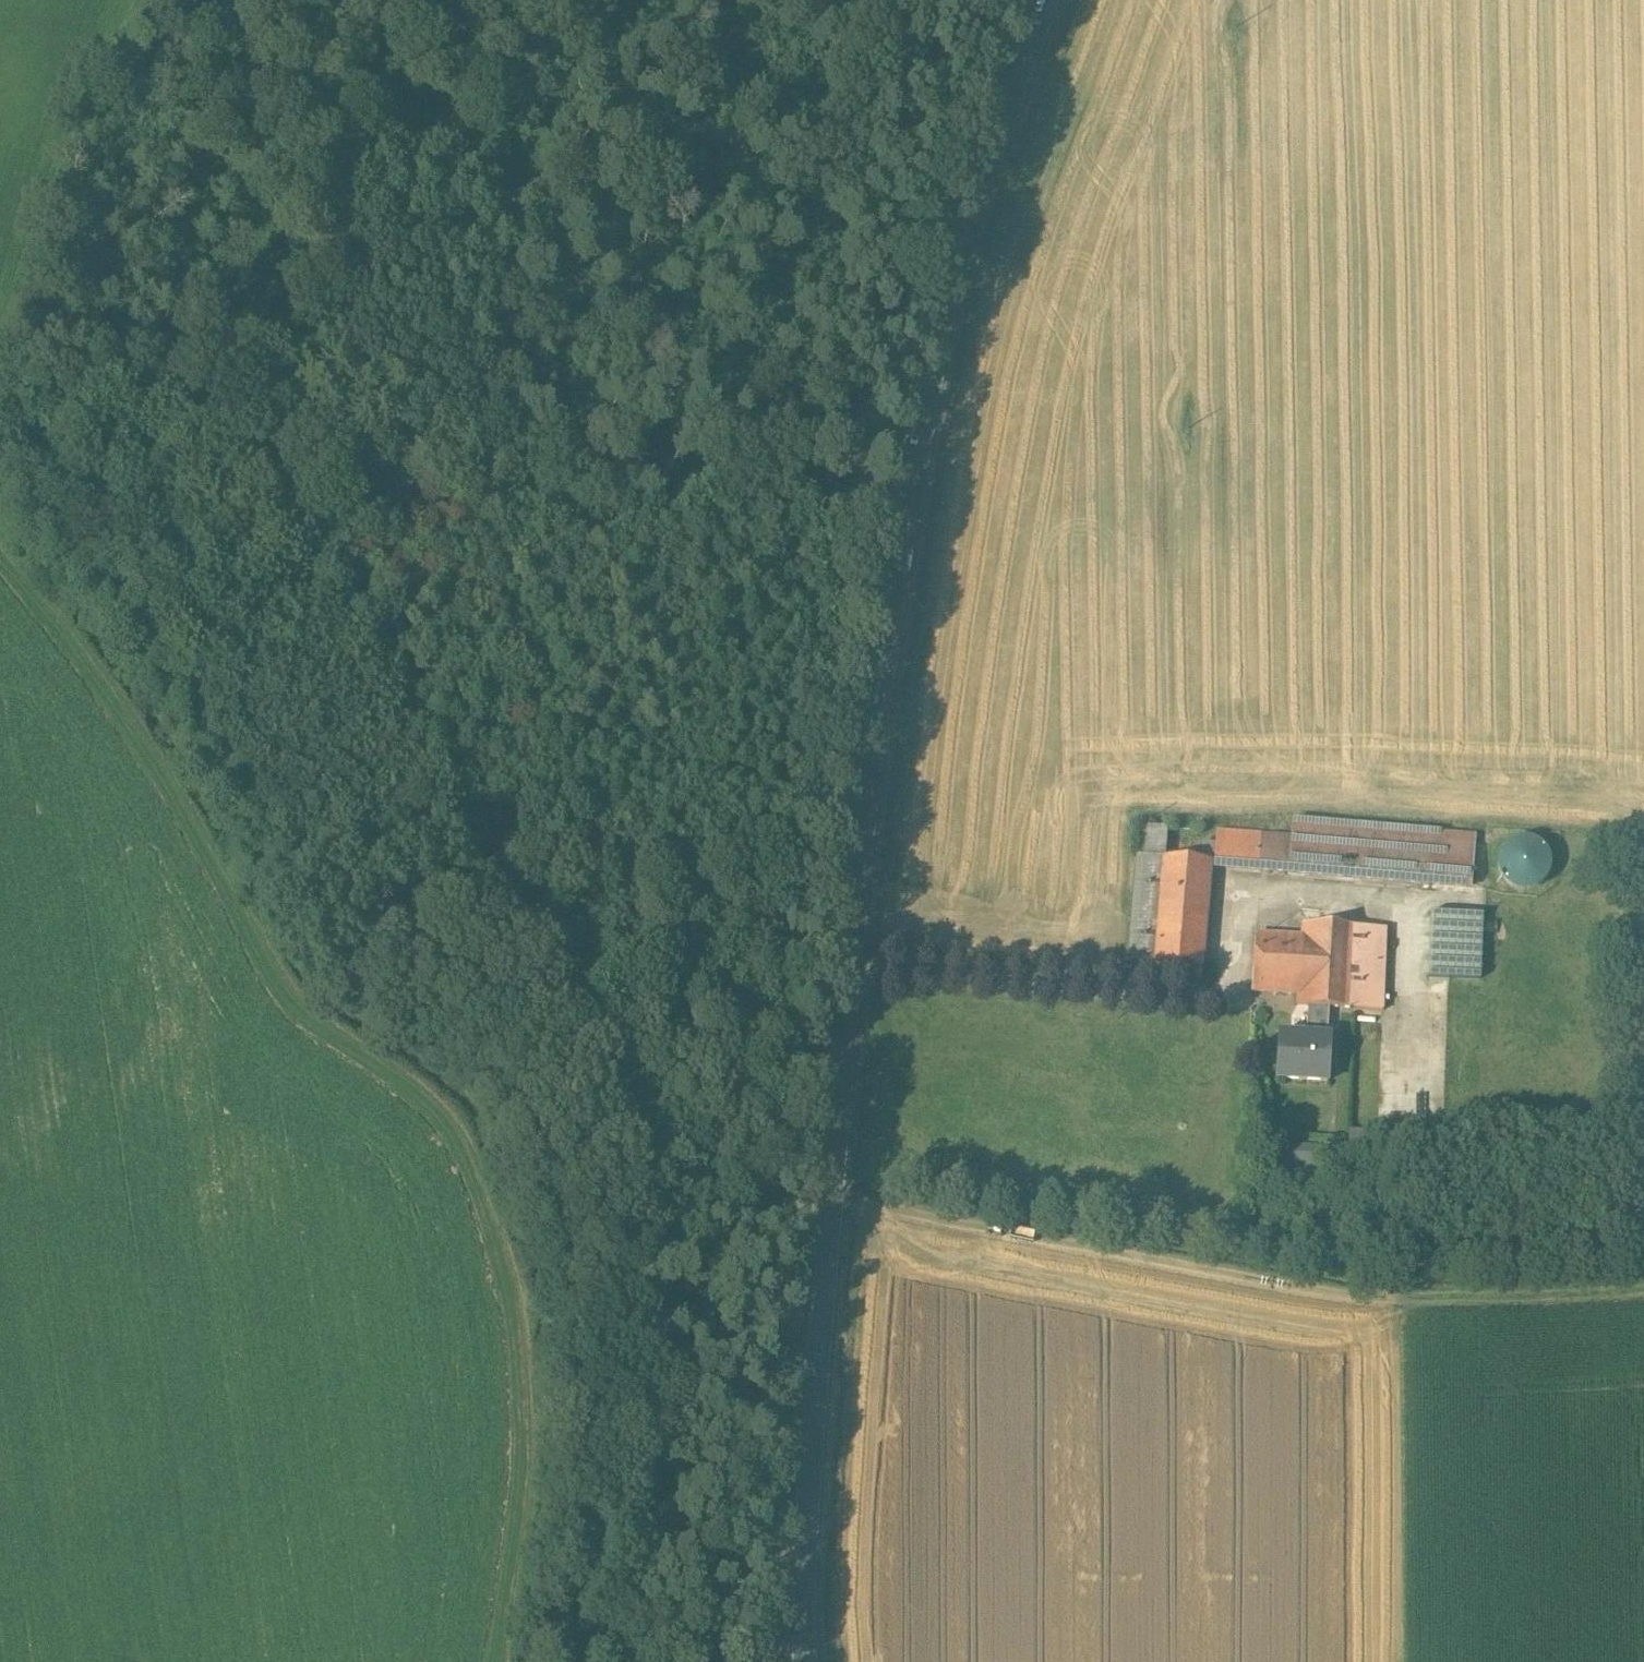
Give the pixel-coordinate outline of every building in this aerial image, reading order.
[(1475,836),(1293,822),(1292,836),(1293,836),(1290,872),(1470,886),(1475,836)] [(1292,836),(1217,831),(1216,844),(1215,866),(1290,872),(1293,836),(1292,836)] [(1504,880),(1512,887),(1521,890),(1531,890),(1540,886),(1547,879),(1551,870),(1551,860),(1547,850),(1540,843),(1530,838),(1520,838),(1510,843),(1503,850),(1499,860),(1500,871),(1504,880)] [(1216,844),(1205,843),(1203,861),(1211,861),(1211,866),(1215,866),(1216,844)] [(1166,858),(1137,855),(1128,960),(1156,962),(1166,858)] [(1203,861),(1166,858),(1156,962),(1202,966),(1211,866),(1211,861),(1203,861)] [(1483,914),(1431,912),(1428,978),(1449,979),(1481,980),(1483,914)] [(1360,927),(1304,924),(1303,937),(1299,993),(1298,1005),(1309,1005),(1330,1007),(1357,1008),(1360,927)] [(1387,928),(1360,927),(1357,1008),(1384,1010),(1387,928)] [(1277,935),(1257,934),(1253,990),(1273,992),(1277,935)] [(1303,937),(1277,935),(1273,992),(1299,993),(1303,937)] [(1330,1007),(1309,1005),(1307,1035),(1328,1037),(1330,1007)] [(1307,1035),(1280,1034),(1278,1077),(1330,1080),(1332,1037),(1307,1035)] [(1296,1145),(1296,1164),(1314,1164),(1315,1145),(1296,1145)]
